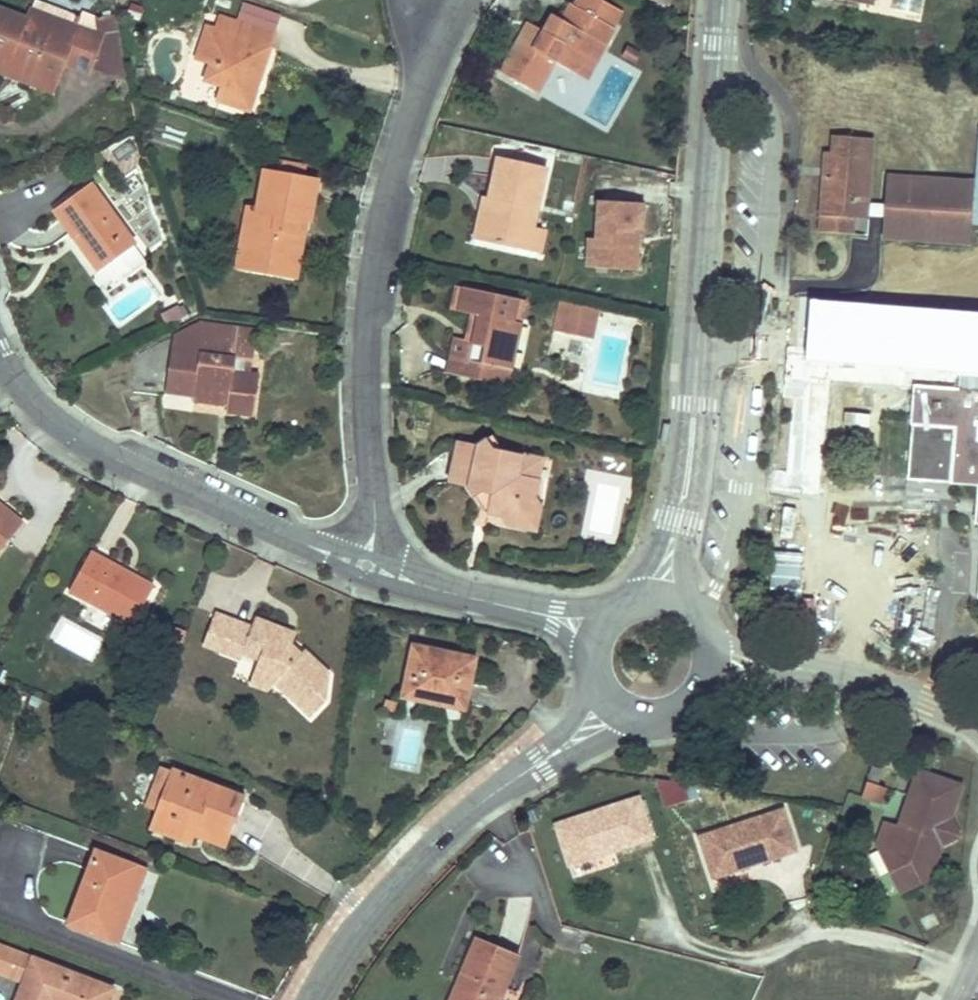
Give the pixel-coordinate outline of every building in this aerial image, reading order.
[(1,0),(0,0),(0,11),(64,38),(68,28),(1,0)] [(612,24),(619,9),(603,0),(574,0),(572,3),(612,24)] [(656,4),(667,8),(670,0),(658,0),(656,4)] [(876,10),(878,0),(827,0),(876,10)] [(133,3),(128,17),(138,20),(143,7),(133,3)] [(239,24),(277,39),(286,18),(247,3),(239,24)] [(520,32),(495,76),(532,96),(549,66),(570,77),(588,42),(599,50),(612,24),(572,3),(562,20),(555,16),(544,33),(539,42),(520,32)] [(0,11),(0,64),(50,83),(57,61),(80,69),(83,60),(124,75),(116,20),(100,22),(103,40),(68,28),(64,38),(0,11)] [(233,39),(239,24),(218,15),(211,31),(233,39)] [(544,33),(525,22),(520,32),(539,42),(544,33)] [(250,115),(277,39),(239,24),(233,39),(211,31),(200,63),(212,68),(207,83),(222,88),(217,103),(250,115)] [(192,61),(200,63),(211,31),(204,29),(192,61)] [(581,82),(599,50),(588,42),(570,77),(581,82)] [(0,64),(0,76),(45,95),(50,83),(0,64)] [(868,218),(876,140),(834,136),(832,156),(829,184),(821,183),(818,213),(821,213),(818,234),(855,238),(857,217),(868,218)] [(117,166),(134,160),(129,146),(112,152),(117,166)] [(829,184),(832,156),(824,155),(821,183),(829,184)] [(278,174),(254,168),(244,209),(263,213),(253,259),(294,268),(304,222),(306,222),(315,182),(305,179),(308,165),(281,159),(278,174)] [(151,211),(134,160),(117,166),(122,183),(118,184),(123,202),(128,200),(134,217),(151,211)] [(530,231),(543,174),(495,163),(488,200),(493,201),(484,245),(515,252),(520,229),(530,231)] [(136,246),(92,183),(51,211),(72,242),(81,235),(86,242),(104,269),(136,246)] [(972,230),(975,230),(975,231),(977,231),(977,205),(976,221),(973,221),(977,190),(941,186),(934,191),(902,188),(892,195),(891,209),(901,211),(900,222),(894,222),(893,239),(910,241),(910,244),(970,250),(972,230)] [(481,199),(471,241),(484,245),(493,201),(488,200),(481,199)] [(645,203),(596,200),(594,239),(587,239),(585,267),(638,270),(640,231),(643,231),(645,203)] [(263,213),(244,209),(232,268),(291,281),(294,268),(253,259),(263,213)] [(520,229),(515,252),(531,256),(537,233),(530,231),(520,229)] [(537,233),(531,256),(541,259),(547,235),(537,233)] [(104,269),(86,242),(72,252),(90,278),(104,269)] [(457,314),(462,290),(453,288),(448,312),(457,314)] [(461,344),(457,362),(506,374),(510,356),(505,355),(508,342),(513,342),(516,328),(507,326),(511,302),(462,290),(457,314),(466,317),(475,319),(469,346),(461,344)] [(815,299),(809,356),(789,354),(787,376),(908,388),(905,417),(907,417),(902,468),(950,473),(949,478),(975,480),(972,517),(977,517),(977,316),(815,299)] [(186,311),(180,302),(161,312),(166,322),(186,311)] [(516,328),(521,304),(511,302),(507,326),(516,328)] [(597,310),(561,303),(557,328),(592,334),(597,310)] [(475,319),(466,317),(461,344),(469,346),(475,319)] [(170,335),(168,353),(193,356),(195,340),(236,345),(232,372),(247,374),(253,327),(239,325),(202,320),(170,335)] [(236,345),(195,340),(193,356),(168,353),(165,379),(192,382),(191,395),(196,395),(229,399),(228,409),(227,416),(251,418),(256,375),(247,374),(232,372),(236,345)] [(506,374),(457,362),(454,378),(502,389),(506,374)] [(192,382),(165,379),(163,394),(191,397),(191,395),(192,382)] [(229,399),(196,395),(195,405),(228,409),(229,399)] [(477,448),(457,445),(449,486),(468,491),(485,496),(482,513),(491,515),(525,521),(530,497),(533,483),(517,478),(520,459),(495,453),(486,441),(477,448)] [(533,483),(538,463),(520,459),(517,478),(533,483)] [(949,478),(950,473),(902,468),(901,473),(949,478)] [(485,496),(468,491),(482,513),(485,496)] [(525,521),(491,515),(500,528),(531,536),(538,504),(530,497),(525,521)] [(21,527),(4,512),(0,516),(0,551),(21,527)] [(127,624),(148,585),(125,573),(123,576),(103,565),(105,562),(85,551),(63,591),(127,624)] [(226,621),(208,614),(196,645),(214,652),(226,621)] [(226,621),(214,652),(234,660),(237,654),(253,661),(253,660),(263,671),(272,680),(269,684),(306,719),(319,702),(324,677),(298,652),(295,656),(286,648),(275,643),(280,632),(249,620),(246,629),(226,621)] [(290,636),(280,632),(275,643),(286,648),(290,636)] [(463,665),(406,652),(394,701),(454,714),(463,665)] [(272,680),(263,671),(253,660),(253,661),(244,686),(262,692),(269,684),(272,680)] [(865,779),(874,783),(879,769),(870,765),(865,779)] [(150,810),(164,774),(155,770),(141,806),(150,810)] [(945,821),(958,787),(915,771),(898,816),(903,826),(898,828),(894,827),(880,822),(872,843),(894,891),(924,878),(937,844),(944,840),(948,828),(945,821)] [(236,803),(164,774),(150,810),(142,831),(187,850),(194,834),(221,843),(236,803)] [(690,775),(661,784),(667,803),(696,793),(690,775)] [(874,783),(865,779),(859,794),(878,802),(883,786),(874,783)] [(634,796),(550,824),(568,878),(607,865),(602,852),(647,837),(634,796)] [(695,835),(713,889),(752,876),(747,863),(792,848),(779,807),(695,835)] [(100,943),(127,869),(90,853),(61,927),(100,943)] [(127,869),(100,943),(115,949),(142,874),(127,869)] [(514,951),(473,934),(457,975),(462,977),(459,985),(454,983),(447,999),(495,999),(514,951)] [(0,949),(0,975),(18,982),(11,999),(102,999),(106,989),(0,949)]
